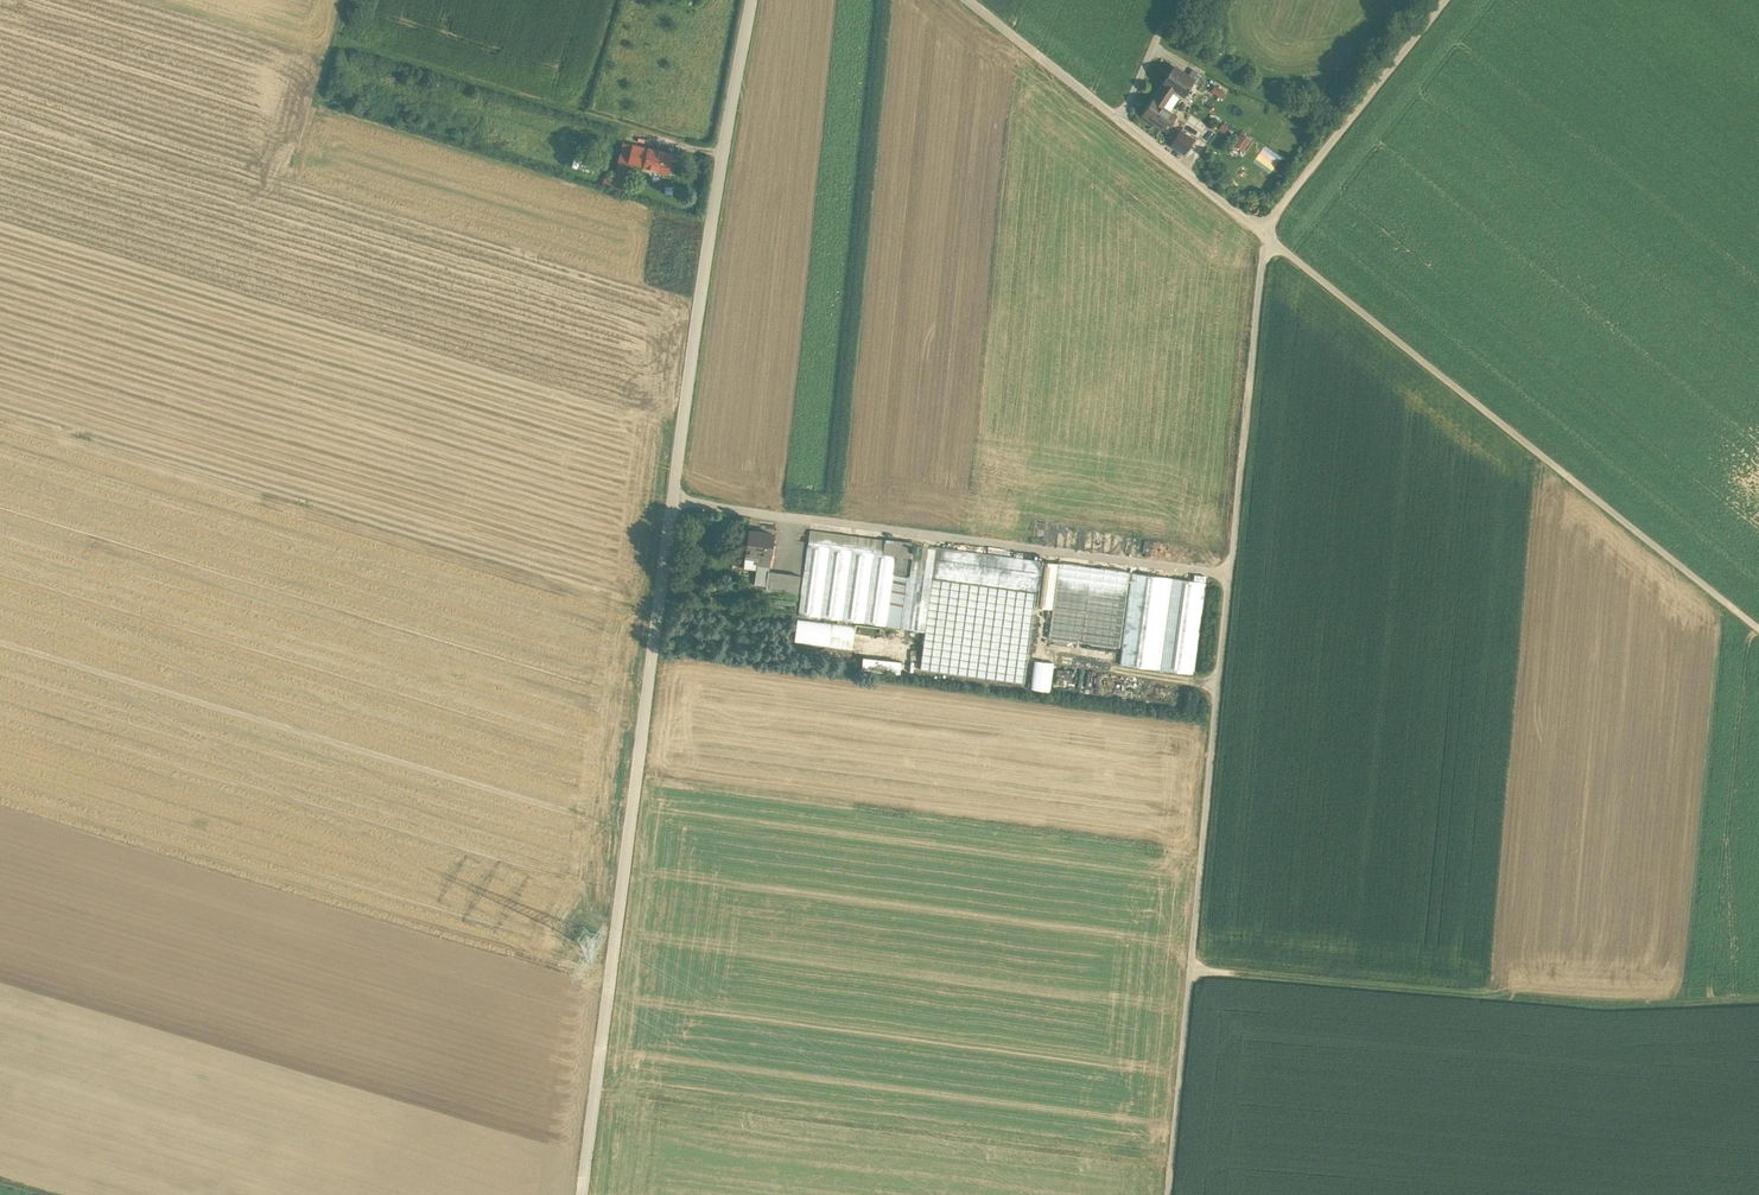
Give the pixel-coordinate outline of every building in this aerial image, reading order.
[(1193,80),(1174,68),(1164,82),(1173,88),(1183,95),(1193,80)] [(1164,82),(1142,115),(1162,128),(1166,123),(1169,125),(1175,116),(1169,112),(1161,106),(1171,92),(1173,88),(1164,82)] [(1213,92),(1227,97),(1230,89),(1216,84),(1213,92)] [(1169,112),(1179,98),(1171,92),(1161,106),(1169,112)] [(1192,139),(1180,131),(1173,141),(1185,149),(1192,139)] [(1233,146),(1242,151),(1249,140),(1240,134),(1233,146)] [(632,146),(623,143),(619,160),(628,162),(632,146)] [(647,149),(632,146),(628,162),(643,166),(647,149)] [(1265,146),(1257,159),(1275,170),(1283,157),(1265,146)] [(672,155),(648,149),(647,149),(643,166),(643,167),(667,173),(672,155)] [(624,180),(614,177),(611,191),(620,193),(624,180)] [(912,544),(810,530),(798,615),(886,627),(886,626),(903,629),(913,556),(911,556),(911,553),(913,553),(913,549),(913,547),(912,547),(912,544)] [(773,535),(749,531),(745,554),(758,555),(770,557),(773,535)] [(936,547),(912,544),(912,547),(913,547),(913,549),(913,553),(911,553),(911,556),(913,556),(903,629),(924,632),(936,547)] [(1042,562),(936,547),(924,632),(925,632),(920,670),(1024,684),(1036,593),(1038,593),(1036,608),(1053,610),(1058,564),(1042,562)] [(770,557),(758,555),(754,585),(765,586),(766,586),(768,572),(770,557)] [(1129,573),(1058,564),(1053,610),(1049,639),(1119,648),(1129,573)] [(800,576),(768,572),(766,586),(765,586),(765,589),(798,594),(800,576)] [(1169,578),(1132,573),(1120,665),(1157,670),(1169,578)] [(1204,583),(1169,578),(1157,670),(1192,675),(1204,583)] [(854,626),(798,618),(794,643),(851,651),(854,626)] [(901,662),(863,658),(861,673),(899,677),(901,662)] [(1053,664),(1034,661),(1030,690),(1050,692),(1053,664)]
